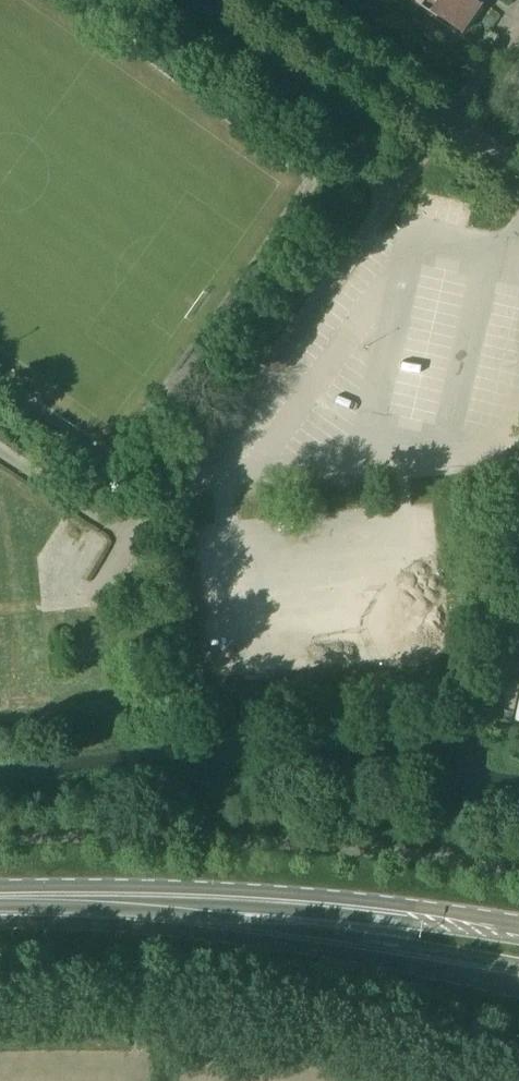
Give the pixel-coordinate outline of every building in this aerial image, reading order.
[(480,0),(434,0),(429,7),(462,30),(483,2),(480,0)]
